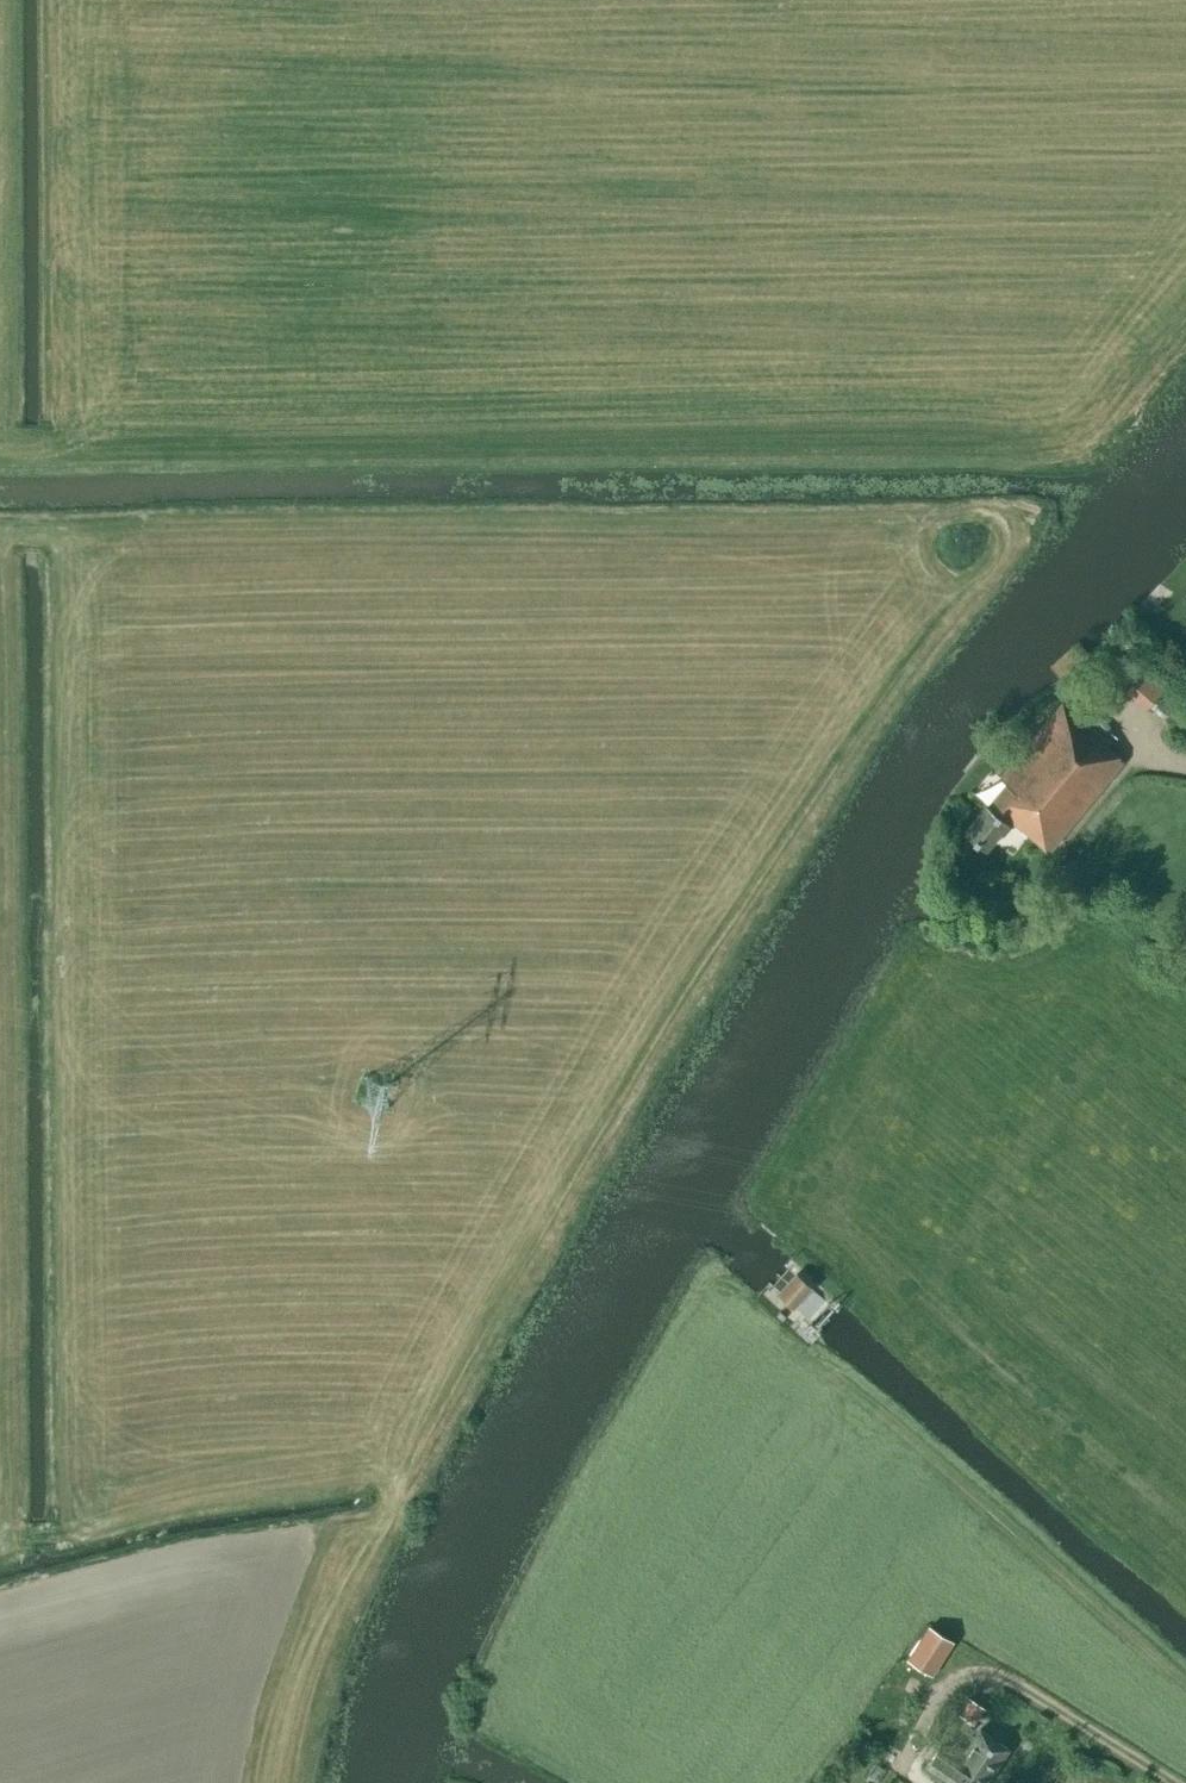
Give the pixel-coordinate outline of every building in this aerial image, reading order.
[(1147,660),(1125,685),(1146,704),(1169,679),(1147,660)] [(986,849),(1010,819),(1049,851),(1124,760),(1107,746),(1109,742),(1062,703),(1002,775),(1007,779),(964,831),(986,849)] [(811,1287),(796,1274),(778,1295),(793,1308),(811,1287)] [(954,1642),(928,1626),(906,1660),(932,1676),(954,1642)] [(969,1698),(958,1714),(974,1724),(985,1708),(969,1698)] [(941,1744),(935,1752),(924,1767),(948,1782),(985,1782),(1008,1749),(979,1729),(961,1757),(941,1744)]
